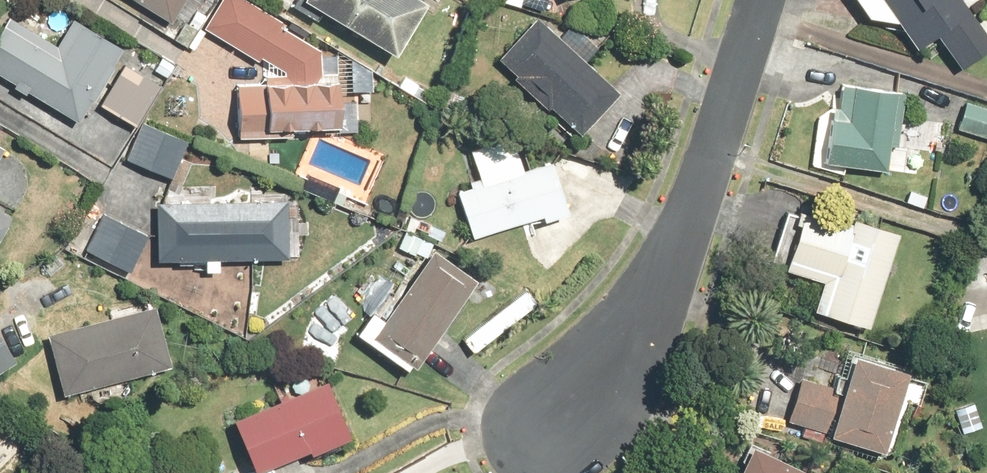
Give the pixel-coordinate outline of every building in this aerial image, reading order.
[(172,24),(186,0),(132,0),(172,24)] [(203,29),(258,63),(260,59),(285,73),(284,76),(265,76),(265,83),(237,83),(238,138),(293,137),(293,127),(339,127),(337,73),(321,73),(321,49),(280,27),(283,22),(247,0),(220,0),(203,29)] [(396,57),(427,4),(421,0),(301,0),(396,57)] [(914,50),(936,36),(959,70),(986,50),(986,37),(962,0),(880,0),(914,50)] [(537,16),(497,58),(515,75),(512,79),(547,112),(550,108),(578,135),(619,93),(537,16)] [(0,32),(0,76),(78,123),(123,49),(72,19),(56,46),(8,18),(0,32)] [(124,69),(101,107),(137,128),(160,90),(124,69)] [(825,163),(887,172),(891,145),(898,146),(906,94),(837,84),(825,163)] [(966,101),(958,130),(986,138),(986,107),(966,101)] [(142,121),(125,160),(173,180),(189,141),(142,121)] [(481,184),(456,192),(472,239),(566,208),(550,161),(525,170),(514,136),(470,150),(481,184)] [(288,201),(157,203),(158,261),(289,259),(288,201)] [(14,219),(0,211),(0,241),(14,219)] [(815,314),(869,330),(898,235),(844,219),(842,224),(797,211),(794,223),(798,225),(784,271),(824,283),(815,314)] [(150,235),(102,213),(84,252),(132,274),(150,235)] [(477,280),(431,249),(371,337),(417,368),(477,280)] [(156,307),(44,333),(58,396),(170,370),(156,307)] [(16,362),(0,337),(0,372),(16,362)] [(908,372),(852,355),(846,375),(838,373),(834,386),(801,376),(787,423),(883,453),(908,372)] [(231,419),(252,472),(268,472),(352,440),(329,381),(231,419)] [(985,431),(976,404),(954,411),(962,438),(985,431)] [(749,445),(737,472),(811,472),(749,445)]
